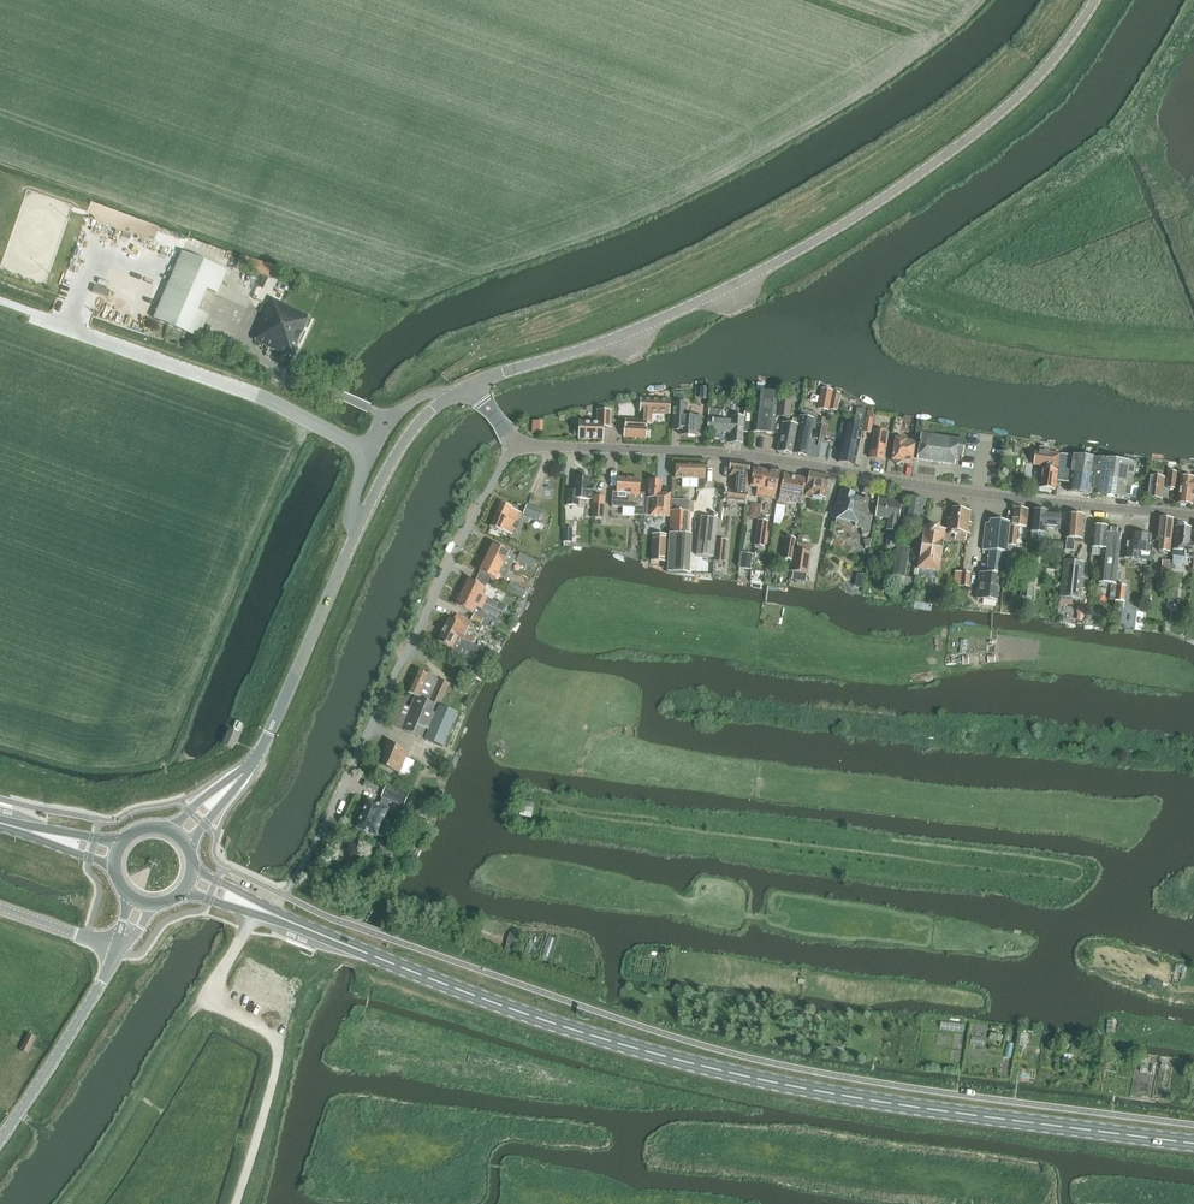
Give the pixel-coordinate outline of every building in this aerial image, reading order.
[(154,319),(197,338),(197,337),(188,333),(207,290),(216,293),(226,271),(183,252),(154,319)] [(255,341),(292,358),(309,320),(307,319),(308,317),(271,300),(258,329),(259,330),(255,341)] [(233,342),(236,334),(222,330),(219,338),(233,342)] [(819,407),(819,409),(828,410),(829,409),(832,391),(823,390),(819,407)] [(753,432),(774,434),(778,393),(757,391),(753,432)] [(831,406),(837,407),(840,394),(834,392),(831,406)] [(674,393),(674,403),(684,403),(684,394),(674,393)] [(641,399),(641,413),(651,413),(669,414),(670,400),(641,399)] [(777,417),(790,419),(792,402),(779,400),(777,417)] [(673,419),(672,431),(680,431),(680,435),(697,436),(697,431),(702,431),(703,429),(703,420),(703,418),(686,417),(687,404),(684,403),(674,403),(673,419)] [(575,424),(574,436),(579,436),(579,439),(603,440),(603,428),(611,428),(611,412),(618,412),(619,405),(608,405),(608,411),(598,411),(598,409),(580,412),(580,425),(575,424)] [(723,420),(724,410),(709,409),(708,432),(731,433),(731,443),(743,444),(744,433),(752,433),(753,413),(750,412),(750,409),(745,408),(745,412),(744,417),(732,416),(732,421),(723,420)] [(845,433),(843,442),(859,445),(866,410),(857,408),(853,426),(846,424),(846,425),(842,424),(840,432),(845,433)] [(793,455),(806,457),(813,422),(816,423),(818,414),(802,411),(800,417),(798,425),(799,425),(793,455)] [(626,420),(625,438),(646,439),(647,424),(647,421),(651,422),(651,413),(641,413),(640,421),(626,420)] [(863,432),(871,433),(873,419),(872,419),(865,418),(865,420),(863,432)] [(906,440),(906,437),(899,435),(898,439),(895,438),(892,461),(893,462),(897,466),(902,463),(912,464),(913,460),(914,451),(920,452),(922,432),(923,429),(923,428),(924,423),(917,422),(916,431),(916,441),(906,440)] [(778,452),(793,455),(799,425),(798,425),(783,423),(778,452)] [(918,461),(954,466),(956,454),(962,455),(965,440),(934,436),(935,429),(923,428),(923,429),(922,432),(920,452),(914,451),(913,460),(918,460),(918,461)] [(869,458),(884,461),(888,432),(873,430),(869,458)] [(839,462),(855,466),(859,445),(843,442),(839,462)] [(1042,469),(1039,488),(1055,490),(1056,482),(1057,482),(1058,471),(1060,455),(1036,452),(1034,466),(1043,467),(1043,469),(1042,469)] [(1057,482),(1069,484),(1068,492),(1092,495),(1097,459),(1073,456),(1060,455),(1058,471),(1057,482)] [(1134,464),(1103,460),(1097,459),(1092,495),(1129,500),(1134,464)] [(730,476),(739,477),(749,478),(750,464),(731,462),(730,476)] [(698,488),(705,489),(705,465),(676,464),(676,479),(699,480),(698,488)] [(757,488),(756,497),(761,498),(763,487),(764,487),(767,471),(754,469),(751,487),(757,488)] [(761,498),(775,501),(776,492),(777,492),(780,474),(767,471),(764,487),(763,487),(761,498)] [(1167,488),(1174,489),(1176,472),(1169,471),(1167,488)] [(805,495),(826,499),(830,476),(810,472),(805,495)] [(803,495),(806,478),(784,474),(781,491),(779,501),(801,505),(803,495)] [(1147,498),(1162,500),(1164,478),(1149,476),(1147,498)] [(567,491),(566,506),(579,506),(579,499),(589,500),(589,499),(593,500),(594,485),(589,485),(590,478),(576,477),(575,492),(567,491)] [(739,477),(737,491),(747,492),(749,478),(739,477)] [(1180,505),(1185,506),(1186,505),(1192,505),(1193,498),(1193,497),(1193,478),(1180,477),(1177,504),(1180,504),(1180,505)] [(613,492),(612,507),(623,508),(635,508),(635,516),(644,516),(645,494),(639,493),(640,480),(631,479),(618,479),(617,492),(613,492)] [(651,499),(650,517),(669,518),(670,494),(661,493),(662,482),(650,481),(649,499),(651,499)] [(727,503),(746,505),(747,492),(737,491),(728,490),(727,503)] [(836,522),(852,529),(855,527),(861,529),(863,536),(869,535),(872,517),(865,516),(866,509),(863,509),(864,501),(859,500),(858,500),(856,497),(854,496),(855,495),(843,490),(838,509),(840,509),(836,522)] [(605,497),(594,496),(593,513),(594,513),(604,514),(605,497)] [(905,517),(905,524),(909,524),(910,518),(921,519),(924,500),(909,497),(907,508),(904,508),(903,517),(905,517)] [(886,531),(897,532),(899,522),(898,522),(901,502),(879,499),(876,518),(888,520),(886,531)] [(669,572),(688,573),(691,511),(691,501),(674,500),(673,510),(672,510),(671,534),(669,572)] [(513,510),(513,509),(500,504),(491,527),(502,532),(503,531),(513,535),(516,529),(517,530),(520,523),(518,522),(521,514),(513,510)] [(524,515),(539,521),(543,512),(528,505),(524,515)] [(1007,560),(1014,560),(1016,546),(1018,527),(1026,528),(1028,510),(1013,508),(1012,518),(1011,518),(1007,560)] [(954,540),(966,542),(967,534),(970,534),(971,523),(969,523),(970,512),(952,509),(951,520),(948,520),(946,529),(949,529),(948,534),(955,535),(954,540)] [(1034,537),(1038,537),(1039,533),(1046,534),(1047,529),(1058,530),(1060,514),(1033,511),(1031,532),(1035,533),(1034,537)] [(1065,551),(1074,551),(1075,543),(1074,543),(1074,539),(1082,540),(1084,516),(1068,515),(1065,551)] [(696,556),(713,558),(716,539),(719,519),(701,517),(696,556)] [(1159,552),(1169,553),(1173,519),(1159,518),(1156,541),(1160,541),(1159,552)] [(644,537),(644,520),(631,519),(630,537),(644,537)] [(765,521),(758,520),(756,532),(764,533),(765,521)] [(983,551),(990,552),(988,573),(1005,575),(1007,554),(1006,553),(1010,523),(990,520),(990,524),(986,524),(983,551)] [(1102,549),(1098,583),(1115,585),(1121,530),(1108,528),(1094,526),(1091,548),(1102,549)] [(938,529),(938,528),(931,527),(931,528),(924,527),(920,558),(919,558),(917,569),(939,573),(941,561),(945,531),(938,529)] [(1184,558),(1193,559),(1193,542),(1189,542),(1191,529),(1175,527),(1173,551),(1172,556),(1184,557),(1184,558)] [(563,542),(572,542),(572,528),(564,528),(563,542)] [(1153,542),(1150,542),(1150,536),(1132,534),(1131,543),(1126,542),(1124,559),(1140,561),(1141,553),(1152,554),(1153,542)] [(652,560),(666,561),(667,536),(653,535),(652,560)] [(886,546),(894,547),(896,538),(888,536),(886,546)] [(783,560),(792,561),(795,539),(787,538),(783,560)] [(714,558),(714,561),(726,562),(728,541),(716,539),(713,558),(714,558)] [(517,557),(510,554),(510,553),(493,545),(486,558),(510,570),(517,557)] [(904,586),(910,547),(897,545),(896,552),(892,584),(904,586)] [(791,572),(806,575),(809,554),(794,552),(791,572)] [(517,561),(533,569),(537,561),(520,553),(517,561)] [(739,568),(751,570),(752,570),(754,554),(741,553),(739,568)] [(480,572),(496,580),(499,574),(506,578),(510,570),(486,558),(480,572)] [(1161,578),(1168,579),(1170,561),(1162,560),(1161,578)] [(1081,581),(1083,563),(1064,561),(1060,598),(1079,600),(1080,589),(1086,589),(1086,581),(1081,581)] [(818,579),(821,569),(815,567),(812,577),(818,579)] [(953,587),(969,588),(970,574),(955,572),(953,587)] [(977,600),(997,602),(1000,575),(982,573),(981,580),(979,580),(977,600)] [(488,598),(482,595),(486,588),(469,580),(462,593),(485,604),(485,605),(495,610),(499,603),(488,598)] [(1021,597),(1032,598),(1033,583),(1023,582),(1021,597)] [(506,591),(523,599),(527,591),(510,583),(506,591)] [(1115,601),(1124,602),(1126,586),(1117,585),(1115,601)] [(1168,602),(1177,603),(1179,591),(1169,590),(1168,602)] [(456,606),(473,614),(476,607),(482,610),(485,605),(485,604),(462,593),(456,606)] [(471,621),(481,626),(484,619),(474,614),(471,621)] [(444,630),(471,644),(471,643),(474,638),(466,635),(468,632),(463,630),(465,626),(464,626),(467,620),(457,615),(454,621),(450,619),(444,630)] [(452,652),(470,660),(477,646),(471,643),(471,644),(444,630),(438,642),(453,649),(452,652)] [(496,641),(491,652),(499,655),(503,644),(496,641)] [(475,674),(485,676),(488,664),(478,661),(475,674)] [(411,708),(406,706),(409,699),(399,695),(387,723),(425,739),(425,740),(444,748),(458,714),(440,707),(450,684),(418,670),(408,693),(416,696),(411,708)] [(234,729),(240,731),(243,724),(237,722),(234,729)] [(223,745),(233,749),(239,736),(230,731),(223,745)] [(379,765),(399,773),(409,751),(387,742),(383,752),(385,752),(379,765)] [(404,806),(409,794),(387,785),(382,797),(383,797),(380,805),(368,800),(356,828),(377,837),(378,835),(383,837),(389,823),(384,821),(389,809),(388,808),(391,801),(404,806)] [(534,812),(536,802),(526,800),(524,810),(534,812)] [(351,846),(341,845),(339,864),(358,867),(360,856),(350,855),(351,846)] [(328,930),(331,923),(310,915),(307,922),(328,930)] [(520,936),(518,935),(510,933),(503,956),(514,959),(520,936)] [(16,1048),(29,1055),(37,1039),(29,1035),(26,1041),(20,1039),(16,1048)] [(1134,1071),(1135,1058),(1124,1057),(1123,1069),(1134,1071)] [(1151,1093),(1153,1059),(1143,1059),(1143,1068),(1137,1068),(1135,1092),(1151,1093)] [(1117,1086),(1118,1066),(1106,1066),(1105,1085),(1117,1086)] [(1159,1066),(1155,1088),(1169,1091),(1173,1069),(1159,1066)] [(1131,1088),(1133,1074),(1120,1072),(1119,1087),(1131,1088)]
